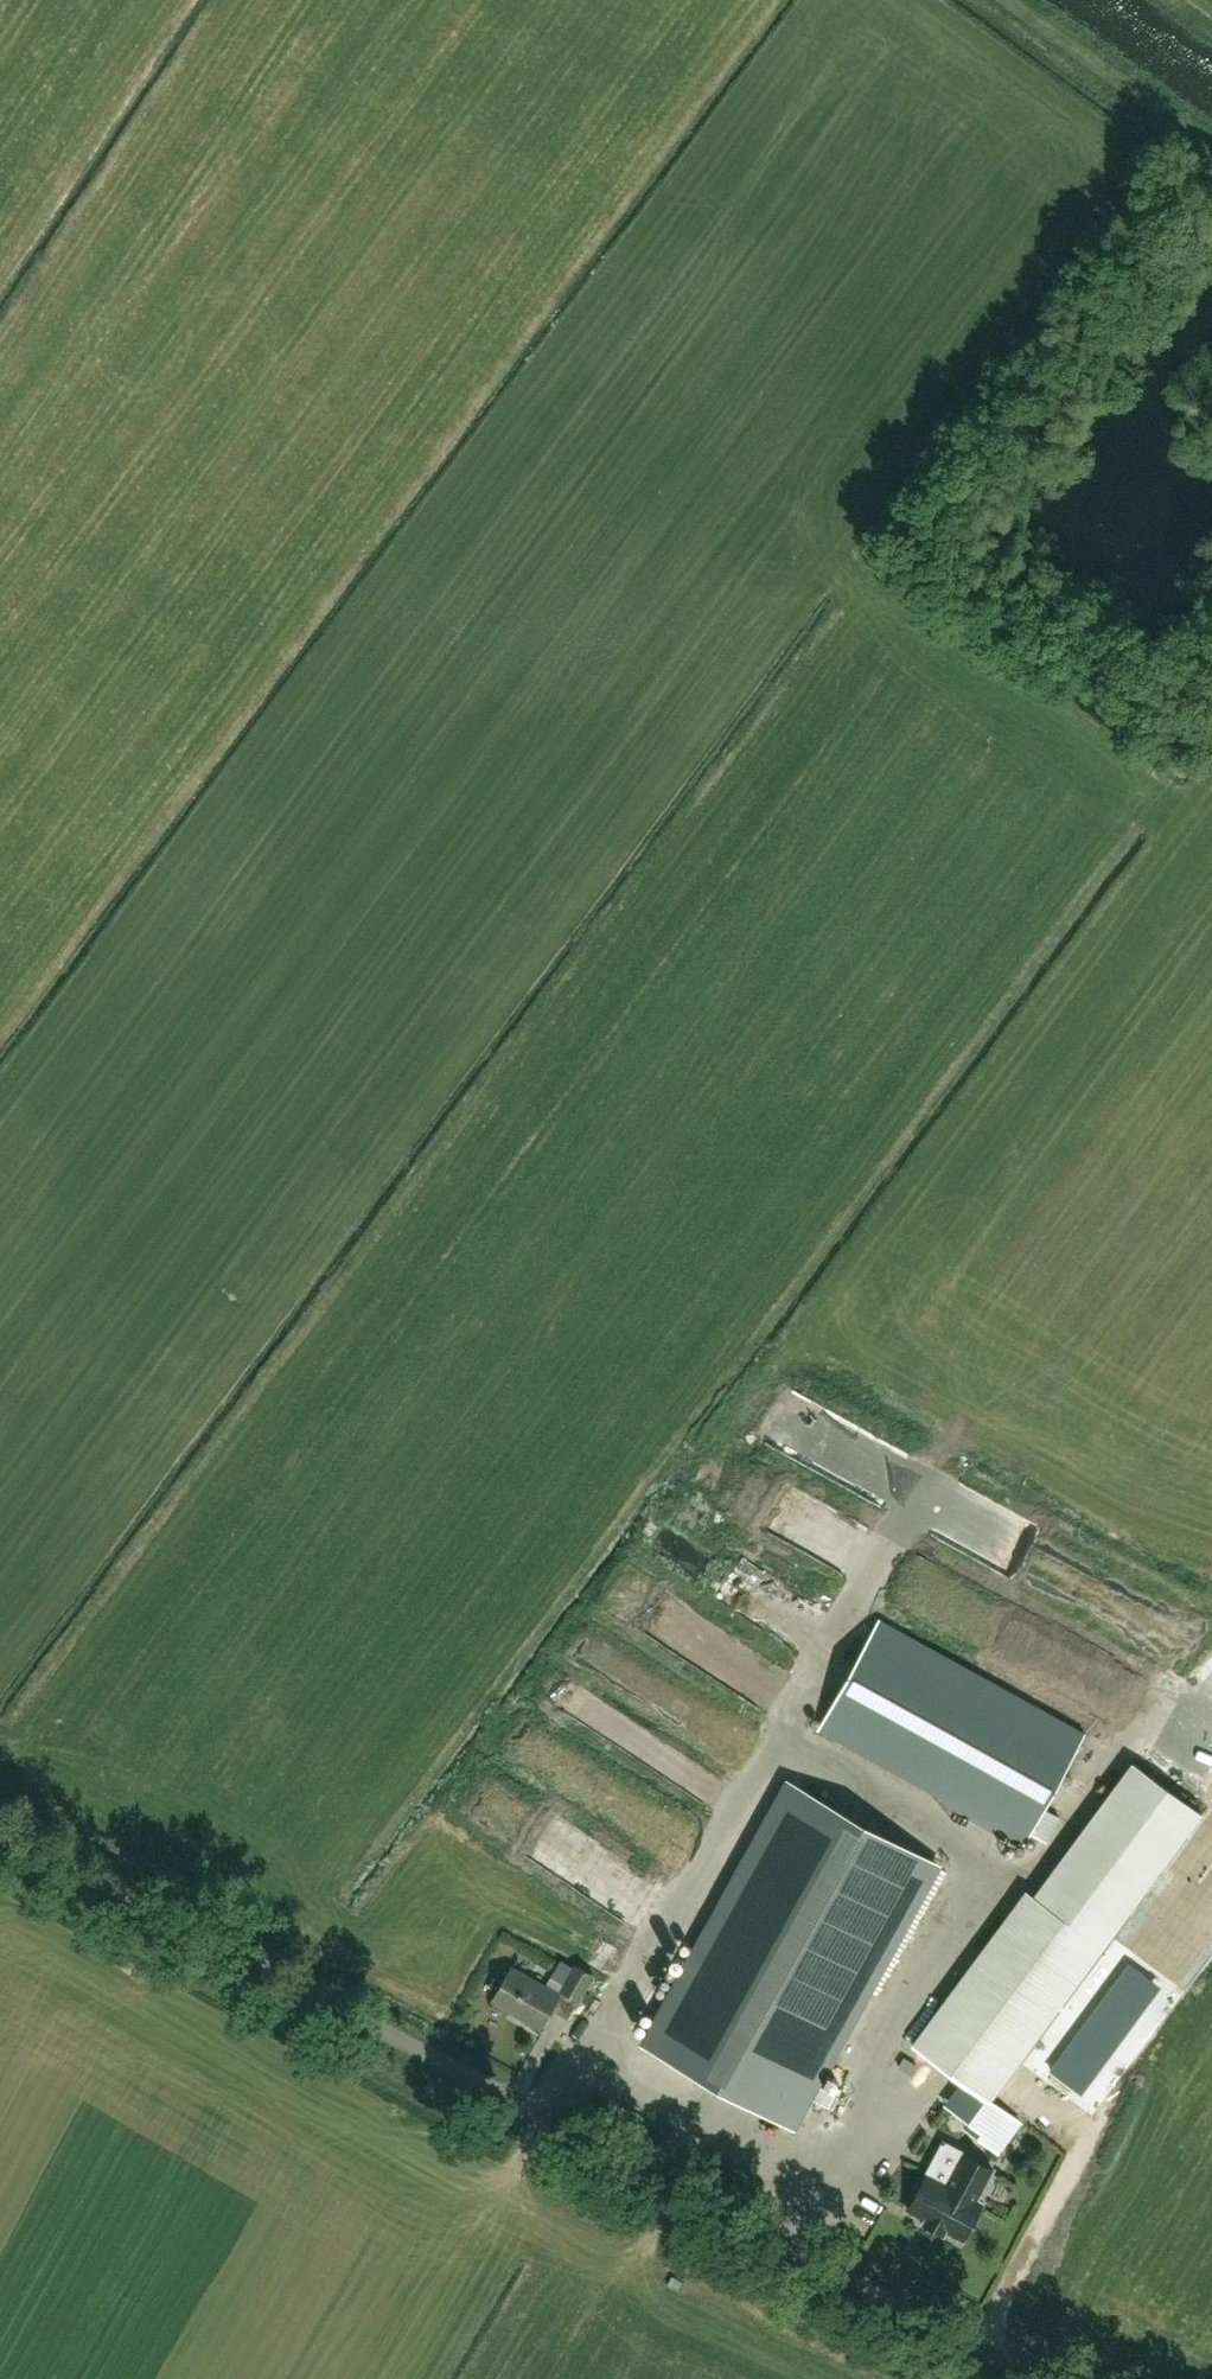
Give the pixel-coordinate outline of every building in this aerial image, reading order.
[(879,1624),(819,1732),(1023,1845),(1083,1737),(879,1624)] [(788,1783),(644,2043),(793,2126),(809,2097),(828,2108),(836,2095),(817,2084),(937,1866),(788,1783)] [(1102,1949),(1031,1896),(1025,1892),(913,2044),(990,2101),(1102,1949)] [(575,1963),(573,1967),(561,1960),(547,1985),(517,1968),(498,1999),(543,2026),(564,1990),(580,1999),(594,1975),(575,1963)] [(962,2153),(946,2184),(928,2174),(908,2211),(925,2220),(924,2223),(944,2233),(945,2231),(962,2240),(982,2203),(977,2200),(993,2170),(962,2153)]
